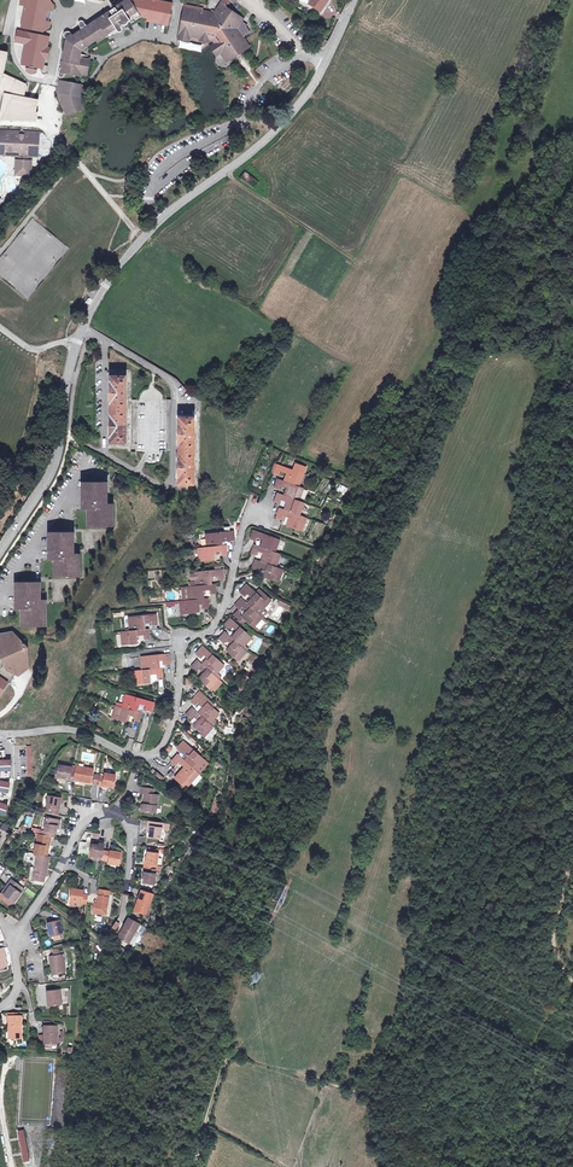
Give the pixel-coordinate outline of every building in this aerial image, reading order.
[(20,5),(26,6),(21,28),(43,32),(49,28),(50,22),(49,22),(42,20),(44,10),(51,11),(52,12),(53,6),(49,0),(21,0),(20,5)] [(130,21),(131,23),(141,17),(147,18),(147,21),(158,23),(158,21),(169,23),(171,9),(166,8),(166,5),(156,3),(155,6),(150,5),(151,0),(136,0),(136,4),(133,6),(132,3),(130,1),(121,7),(119,5),(73,36),(71,33),(69,32),(68,31),(67,32),(66,32),(65,33),(64,35),(64,37),(65,38),(67,39),(61,69),(60,68),(59,74),(59,75),(59,76),(60,77),(61,78),(62,78),(63,78),(64,76),(65,74),(82,77),(82,74),(87,75),(91,59),(80,57),(81,50),(86,46),(87,47),(96,41),(97,43),(107,36),(108,38),(109,39),(110,39),(112,38),(113,37),(113,36),(113,34),(117,31),(118,32),(119,32),(121,32),(122,32),(123,31),(123,29),(123,28),(122,27),(130,21)] [(153,0),(151,0),(150,5),(155,6),(156,3),(166,5),(166,8),(171,9),(172,4),(153,0)] [(246,26),(247,25),(242,22),(244,19),(225,7),(227,4),(230,6),(231,4),(228,3),(230,0),(229,0),(223,0),(214,13),(184,7),(178,40),(189,42),(190,37),(200,39),(199,41),(208,43),(209,40),(212,41),(214,44),(209,47),(216,57),(220,54),(227,63),(236,56),(236,57),(239,56),(241,54),(241,53),(250,47),(243,37),(250,32),(246,26)] [(328,0),(311,0),(308,4),(320,12),(324,6),(328,0)] [(49,22),(51,11),(44,10),(42,20),(49,22)] [(149,23),(148,31),(161,33),(162,25),(149,23)] [(19,37),(20,31),(17,31),(15,42),(23,43),(19,37)] [(50,48),(47,48),(49,37),(20,31),(19,37),(23,43),(26,44),(22,65),(42,69),(41,71),(41,72),(42,73),(42,74),(43,74),(44,74),(45,74),(46,74),(46,73),(47,72),(48,66),(44,65),(45,59),(46,54),(49,55),(50,48)] [(2,73),(0,81),(0,92),(4,93),(24,97),(26,85),(2,73)] [(83,98),(85,85),(60,80),(58,93),(67,116),(87,108),(83,98)] [(4,93),(0,115),(0,120),(36,122),(38,112),(36,112),(38,100),(24,97),(4,93)] [(36,139),(38,138),(38,132),(0,131),(0,138),(0,139),(0,148),(3,148),(3,155),(37,157),(37,151),(35,150),(38,148),(38,142),(36,139)] [(30,175),(31,161),(17,160),(16,175),(30,175)] [(245,173),(241,179),(254,188),(257,184),(258,185),(260,183),(245,173)] [(112,438),(112,443),(126,443),(126,433),(125,433),(125,419),(126,419),(126,400),(125,400),(125,386),(126,386),(126,376),(112,376),(112,381),(110,381),(110,405),(112,405),(112,414),(110,414),(110,438),(112,438)] [(180,480),(180,485),(194,485),(194,475),(193,475),(193,461),(194,461),(194,441),(193,441),(194,427),(194,417),(180,417),(180,423),(178,423),(178,446),(180,446),(180,456),(178,456),(178,480),(180,480)] [(286,473),(284,481),(299,487),(306,467),(295,463),(292,470),(277,464),(274,472),(274,473),(279,475),(281,471),(286,473)] [(115,474),(111,481),(116,484),(121,477),(115,474)] [(287,488),(284,495),(299,501),(304,488),(299,487),(284,481),(278,479),(274,488),(279,490),(281,486),(287,488)] [(88,514),(88,527),(113,527),(112,508),(105,508),(105,504),(105,499),(107,499),(106,482),(82,482),(82,505),(84,505),(84,509),(88,509),(90,509),(90,514),(88,514)] [(278,493),(275,502),(280,504),(281,500),(287,502),(284,510),(300,515),(304,503),(299,501),(284,495),(278,493)] [(284,510),(280,508),(277,517),(282,519),(283,515),(289,517),(286,525),(302,531),(306,518),(300,515),(284,510)] [(234,540),(233,530),(205,534),(207,547),(223,545),(222,537),(229,536),(229,541),(234,540)] [(263,539),(261,547),(275,552),(280,539),(254,530),(250,539),(256,541),(257,537),(263,539)] [(54,564),(55,577),(79,577),(79,558),(71,558),(71,554),(71,549),(73,549),(73,532),(48,532),(49,555),(51,555),(51,559),(54,559),(56,559),(57,564),(54,564)] [(227,555),(226,545),(223,545),(207,547),(198,548),(200,562),(216,560),(215,552),(221,551),(222,555),(227,555)] [(255,545),(251,554),(257,555),(258,552),(264,554),(262,562),(276,567),(281,554),(275,552),(261,547),(255,545)] [(265,577),(278,582),(283,569),(276,567),(262,562),(256,559),(252,569),(259,571),(260,567),(267,570),(265,577)] [(197,586),(212,584),(211,576),(218,576),(218,579),(224,579),(223,569),(195,572),(197,586)] [(21,614),(21,627),(46,627),(46,617),(44,617),(44,613),(46,613),(46,604),(44,604),(44,600),(40,600),(38,600),(38,595),(40,595),(40,582),(15,582),(15,605),(17,605),(17,609),(21,609),(23,609),(23,614),(21,614)] [(182,587),(183,601),(204,599),(204,591),(210,590),(211,594),(216,593),(215,584),(212,584),(197,586),(182,587)] [(247,584),(240,592),(245,596),(248,593),(254,598),(248,604),(259,614),(263,610),(272,600),(261,591),(258,594),(256,592),(247,584)] [(181,615),(197,613),(196,605),(203,605),(203,608),(208,608),(208,598),(204,599),(183,601),(180,601),(181,615)] [(242,598),(235,605),(239,609),(240,610),(243,606),(248,612),(243,618),(247,621),(258,631),(267,621),(263,617),(259,614),(248,604),(242,598)] [(239,609),(233,615),(244,624),(247,621),(243,618),(240,614),(240,610),(239,609)] [(129,617),(130,631),(145,629),(145,621),(151,621),(152,625),(157,624),(156,615),(129,617)] [(232,638),(243,648),(252,638),(231,618),(224,625),(229,630),(232,627),(237,632),(232,638)] [(121,632),(123,645),(138,644),(137,636),(144,635),(144,639),(150,638),(149,629),(145,629),(130,631),(121,632)] [(227,651),(238,661),(247,651),(243,648),(232,638),(225,632),(219,639),(224,643),(226,640),(232,645),(227,651)] [(3,654),(4,654),(6,660),(1,661),(0,663),(0,695),(5,688),(8,683),(11,684),(15,674),(19,675),(28,669),(27,646),(24,645),(24,644),(24,643),(23,644),(12,633),(0,635),(0,657),(3,654)] [(204,666),(215,676),(224,666),(203,646),(196,654),(201,658),(204,655),(209,660),(204,666)] [(142,657),(143,670),(158,669),(158,661),(164,660),(165,664),(170,663),(169,654),(142,657)] [(204,666),(197,660),(191,667),(196,672),(198,668),(204,674),(199,680),(210,689),(211,688),(215,691),(222,682),(215,676),(204,666)] [(134,671),(135,685),(151,683),(150,675),(157,674),(157,678),(163,678),(162,668),(158,669),(143,670),(134,671)] [(126,694),(122,707),(137,712),(140,704),(146,706),(145,710),(151,712),(154,702),(126,694)] [(199,714),(210,724),(219,713),(198,694),(191,701),(196,706),(199,703),(205,708),(199,714)] [(140,704),(137,712),(142,713),(143,709),(145,710),(146,706),(140,704)] [(115,705),(111,718),(127,723),(129,715),(135,717),(134,720),(139,722),(142,713),(137,712),(122,707),(115,705)] [(194,727),(205,737),(214,727),(210,724),(199,714),(193,708),(186,715),(191,719),(194,716),(199,721),(194,727)] [(185,761),(196,771),(206,761),(184,742),(177,749),(182,753),(185,750),(191,755),(185,761)] [(8,792),(10,783),(1,781),(2,777),(2,774),(2,770),(11,770),(10,760),(3,761),(2,756),(2,753),(4,752),(4,751),(0,751),(0,791),(8,792)] [(181,784),(187,789),(200,774),(196,771),(185,761),(178,754),(171,762),(176,766),(179,763),(185,768),(179,774),(185,779),(181,784)] [(59,765),(57,777),(66,778),(70,779),(69,781),(74,781),(74,780),(76,773),(71,772),(72,767),(59,765)] [(76,773),(74,780),(91,783),(94,769),(79,767),(77,766),(76,773)] [(100,776),(99,786),(103,787),(103,785),(114,787),(116,775),(105,774),(104,777),(100,776)] [(179,774),(175,779),(181,784),(185,779),(179,774)] [(153,795),(154,789),(142,787),(141,793),(145,794),(143,811),(156,813),(158,796),(153,795)] [(49,812),(58,814),(60,802),(61,795),(53,793),(53,797),(48,796),(47,806),(50,807),(49,812)] [(215,815),(221,801),(216,799),(210,813),(215,815)] [(44,831),(43,835),(55,837),(57,828),(58,820),(47,818),(44,831)] [(162,823),(148,821),(148,826),(150,827),(150,831),(149,837),(160,838),(162,829),(162,823)] [(38,834),(35,854),(38,854),(47,856),(51,836),(38,834)] [(80,841),(78,853),(90,855),(102,857),(103,851),(104,844),(100,843),(99,845),(92,844),(90,844),(90,842),(80,841)] [(102,857),(102,859),(109,860),(109,864),(119,865),(121,853),(111,851),(111,852),(103,851),(102,857)] [(145,863),(144,868),(155,869),(156,866),(156,865),(157,865),(159,853),(157,853),(150,852),(148,852),(146,863),(145,863)] [(34,874),(33,879),(43,881),(45,875),(46,876),(50,856),(47,856),(38,854),(34,874)] [(145,873),(143,883),(154,885),(156,874),(155,874),(155,872),(161,873),(161,870),(155,869),(144,868),(144,872),(145,873)] [(7,886),(9,888),(4,894),(15,902),(21,893),(16,889),(19,885),(11,880),(7,886)] [(9,888),(7,886),(1,895),(13,904),(15,902),(4,894),(9,888)] [(27,888),(24,892),(33,899),(36,894),(27,888)] [(72,889),(71,900),(82,902),(82,903),(86,904),(88,894),(83,893),(84,891),(72,889)] [(95,903),(93,913),(106,915),(110,891),(100,890),(98,903),(95,903)] [(135,911),(146,915),(153,895),(142,890),(138,901),(139,901),(135,911)] [(82,902),(71,900),(70,907),(81,908),(82,902)] [(126,927),(120,938),(129,943),(136,932),(140,924),(129,918),(124,926),(126,927)] [(51,936),(63,933),(60,920),(48,923),(51,936)] [(136,932),(129,943),(133,945),(140,934),(136,932)] [(52,974),(65,973),(63,955),(60,955),(59,948),(54,949),(54,956),(50,957),(52,974)] [(49,1006),(62,1004),(60,990),(47,991),(49,1006)] [(11,1027),(11,1039),(22,1038),(21,1017),(17,1017),(9,1017),(9,1026),(11,1027)] [(44,1036),(44,1044),(45,1044),(56,1044),(57,1044),(57,1027),(44,1027),(44,1036)] [(24,1129),(17,1131),(24,1162),(30,1161),(24,1129)]
